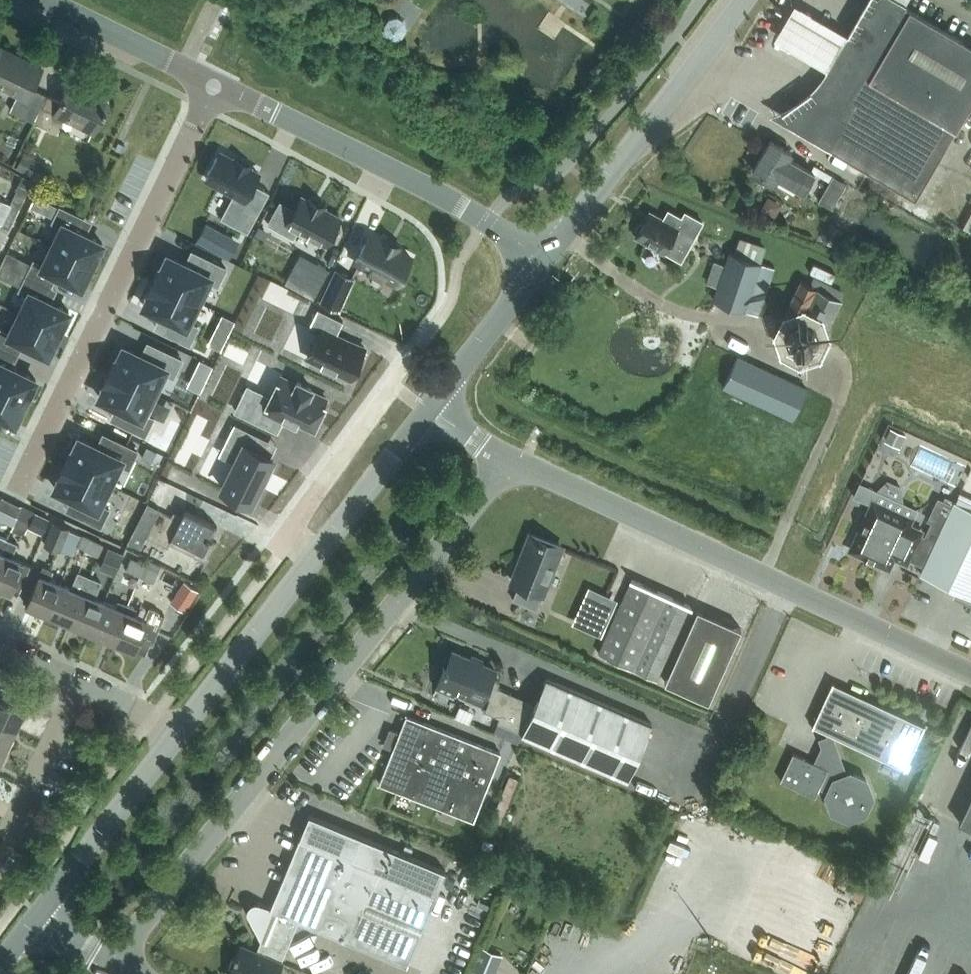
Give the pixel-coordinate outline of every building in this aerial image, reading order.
[(828,147),(915,198),(970,103),(970,44),(905,5),(906,5),(897,0),(869,0),(849,34),(828,70),(811,98),(811,97),(804,99),(799,103),(795,109),(787,123),(828,147)] [(774,38),(828,70),(849,34),(795,2),(774,38)] [(400,41),(400,36),(402,36),(407,28),(405,20),(397,15),(389,17),(384,25),(385,28),(381,28),(383,36),(393,42),(400,41)] [(18,93),(10,109),(34,120),(46,94),(32,87),(42,66),(1,47),(0,48),(0,84),(18,93)] [(105,111),(107,108),(105,107),(108,101),(83,89),(85,87),(71,80),(61,101),(48,94),(35,121),(57,131),(64,116),(94,130),(103,110),(105,111)] [(807,168),(789,157),(792,151),(770,139),(753,170),(774,182),(776,178),(802,193),(814,172),(807,168)] [(209,172),(206,176),(235,193),(237,194),(232,204),(230,202),(223,215),(222,215),(221,217),(248,231),(270,191),(254,182),(259,173),(248,167),(250,164),(247,163),(239,158),(236,157),(235,160),(219,151),(217,156),(216,156),(212,164),(208,171),(209,172)] [(24,152),(16,167),(42,179),(49,164),(24,152)] [(21,174),(15,187),(17,188),(26,192),(32,179),(32,178),(22,173),(21,174)] [(819,200),(832,207),(846,183),(833,175),(819,200)] [(26,192),(17,188),(10,202),(19,206),(26,192)] [(36,194),(31,205),(38,209),(44,198),(36,194)] [(280,201),(269,222),(293,235),(298,227),(326,242),(329,237),(330,237),(338,222),(337,222),(340,217),(322,207),(324,205),(321,203),(319,206),(311,201),(312,198),(310,197),(308,200),(301,196),(294,209),(280,201)] [(62,224),(53,244),(92,263),(102,242),(88,235),(89,233),(78,228),(83,217),(60,205),(53,220),(62,224)] [(7,208),(0,222),(9,227),(16,212),(7,208)] [(668,209),(663,218),(649,211),(636,235),(665,251),(666,251),(681,259),(702,221),(685,211),(682,217),(668,209)] [(212,248),(229,257),(238,239),(222,230),(212,248)] [(370,233),(355,260),(396,282),(399,277),(400,277),(409,262),(408,261),(411,256),(397,248),(398,245),(396,244),(395,245),(387,240),(387,239),(385,238),(383,241),(370,233)] [(34,259),(27,274),(50,285),(55,275),(66,280),(67,278),(82,285),(92,263),(53,244),(43,263),(34,259)] [(10,266),(16,254),(8,250),(2,262),(10,266)] [(729,251),(713,298),(758,313),(766,289),(769,290),(771,283),(772,283),(778,267),(775,266),(769,263),(768,264),(729,251)] [(159,266),(153,278),(199,300),(209,280),(218,284),(226,267),(201,255),(195,267),(185,262),(168,254),(161,267),(159,266)] [(5,277),(10,266),(2,262),(0,266),(0,275),(5,277)] [(315,262),(300,289),(314,296),(329,269),(315,262)] [(354,278),(335,269),(320,300),(339,310),(354,278)] [(29,293),(19,312),(59,332),(69,310),(55,303),(56,301),(45,296),(50,285),(27,274),(20,288),(29,293)] [(150,291),(143,304),(160,313),(170,319),(164,330),(189,342),(198,325),(189,321),(199,300),(153,278),(147,290),(150,291)] [(791,321),(785,332),(790,343),(801,349),(814,345),(818,335),(827,329),(841,299),(802,280),(790,302),(805,309),(801,318),(791,321)] [(318,332),(307,354),(351,376),(365,348),(349,340),(350,339),(337,333),(343,319),(318,307),(308,327),(318,332)] [(0,328),(0,345),(17,354),(22,343),(33,348),(34,346),(48,353),(59,332),(19,312),(10,332),(1,327),(0,328)] [(25,400),(36,378),(21,371),(22,369),(12,364),(17,354),(0,345),(0,388),(25,400)] [(114,357),(109,369),(155,391),(164,371),(173,375),(182,358),(156,346),(150,358),(140,353),(123,345),(117,359),(114,357)] [(723,386),(792,418),(806,387),(738,356),(729,375),(723,386)] [(200,358),(196,367),(208,373),(213,364),(200,358)] [(105,382),(99,396),(116,404),(126,409),(120,421),(145,433),(153,416),(145,412),(155,391),(109,369),(103,381),(105,382)] [(248,385),(236,409),(277,429),(284,415),(295,420),(298,416),(313,424),(326,398),(310,390),(312,387),(297,380),(296,383),(282,376),(270,400),(261,395),(263,392),(248,385)] [(0,414),(15,422),(25,400),(0,388),(0,415),(0,414)] [(235,461),(222,487),(251,501),(259,485),(260,486),(268,471),(266,470),(273,457),(270,455),(253,447),(260,434),(234,422),(226,439),(242,447),(235,461)] [(893,429),(888,441),(903,448),(909,436),(893,429)] [(70,449),(64,461),(110,483),(120,462),(129,467),(137,449),(112,437),(106,450),(79,436),(72,450),(70,449)] [(147,445),(142,455),(151,460),(156,450),(147,445)] [(61,474),(54,487),(82,500),(75,513),(101,525),(109,508),(100,503),(110,483),(64,461),(58,472),(61,474)] [(911,559),(925,565),(955,501),(946,497),(944,500),(939,498),(928,520),(932,522),(926,536),(918,532),(909,527),(918,510),(903,503),(900,487),(888,480),(877,490),(860,482),(854,495),(870,503),(847,551),(890,571),(895,559),(908,565),(911,559)] [(955,501),(925,565),(921,574),(970,597),(970,501),(959,495),(956,502),(955,501)] [(21,505),(8,498),(2,509),(16,515),(21,505)] [(216,541),(211,538),(217,525),(186,509),(180,520),(173,516),(179,505),(177,504),(171,515),(159,509),(145,535),(168,546),(170,541),(207,560),(216,541)] [(35,511),(21,505),(16,515),(30,522),(35,511)] [(59,551),(70,527),(54,520),(43,543),(59,551)] [(134,529),(128,540),(140,546),(145,535),(134,529)] [(514,598),(537,607),(543,591),(545,592),(562,547),(529,534),(511,579),(520,582),(514,598)] [(31,563),(12,555),(18,542),(7,537),(0,554),(0,586),(11,591),(12,587),(18,589),(18,590),(20,590),(31,563)] [(85,548),(98,555),(103,544),(90,538),(85,548)] [(109,547),(104,557),(119,564),(124,553),(109,547)] [(140,575),(145,564),(131,558),(126,568),(140,575)] [(145,564),(140,575),(153,582),(159,571),(145,564)] [(50,578),(53,569),(43,565),(26,604),(48,613),(61,582),(50,578)] [(48,613),(70,622),(85,586),(89,575),(77,570),(70,586),(61,582),(48,613)] [(89,575),(85,586),(70,622),(91,631),(104,600),(95,597),(102,581),(89,575)] [(690,605),(632,579),(599,652),(657,679),(690,605)] [(170,601),(185,610),(199,590),(184,580),(170,601)] [(594,589),(590,599),(602,605),(607,594),(594,589)] [(116,605),(104,600),(91,631),(113,640),(128,603),(118,599),(116,605)] [(128,603),(113,640),(135,649),(135,648),(143,652),(147,651),(150,642),(153,643),(165,614),(159,612),(160,610),(150,605),(145,618),(135,613),(136,611),(135,610),(133,607),(134,606),(128,603)] [(665,681),(709,701),(741,628),(698,608),(665,681)] [(484,694),(491,697),(492,698),(497,686),(499,681),(492,677),(495,669),(452,650),(437,686),(451,692),(456,690),(456,689),(482,700),(484,694)] [(512,692),(497,686),(492,698),(491,697),(485,710),(500,716),(493,732),(516,742),(518,743),(522,733),(628,779),(652,723),(546,677),(536,702),(512,692)] [(903,768),(904,769),(925,724),(832,681),(812,726),(813,726),(815,721),(830,728),(814,762),(793,752),(780,780),(815,796),(819,787),(828,791),(826,794),(832,811),(848,819),(865,812),(873,796),(867,779),(850,772),(846,773),(834,739),(837,732),(906,763),(903,768)] [(15,729),(26,707),(22,706),(26,697),(2,685),(0,689),(0,722),(15,729)] [(379,782),(473,820),(500,752),(412,717),(413,715),(406,712),(400,725),(402,726),(398,735),(379,782)] [(15,729),(0,722),(0,747),(5,750),(15,729)] [(959,821),(970,827),(970,796),(959,821)] [(262,940),(257,951),(281,961),(298,919),(313,926),(322,929),(352,942),(406,965),(447,870),(309,814),(270,908),(263,904),(259,904),(255,905),(252,907),(250,911),(250,915),(262,940)] [(257,951),(242,945),(229,973),(276,973),(281,961),(257,951)] [(498,961),(479,953),(471,973),(493,973),(498,961)] [(946,973),(970,973),(970,972),(966,969),(966,968),(951,962),(946,973)]
